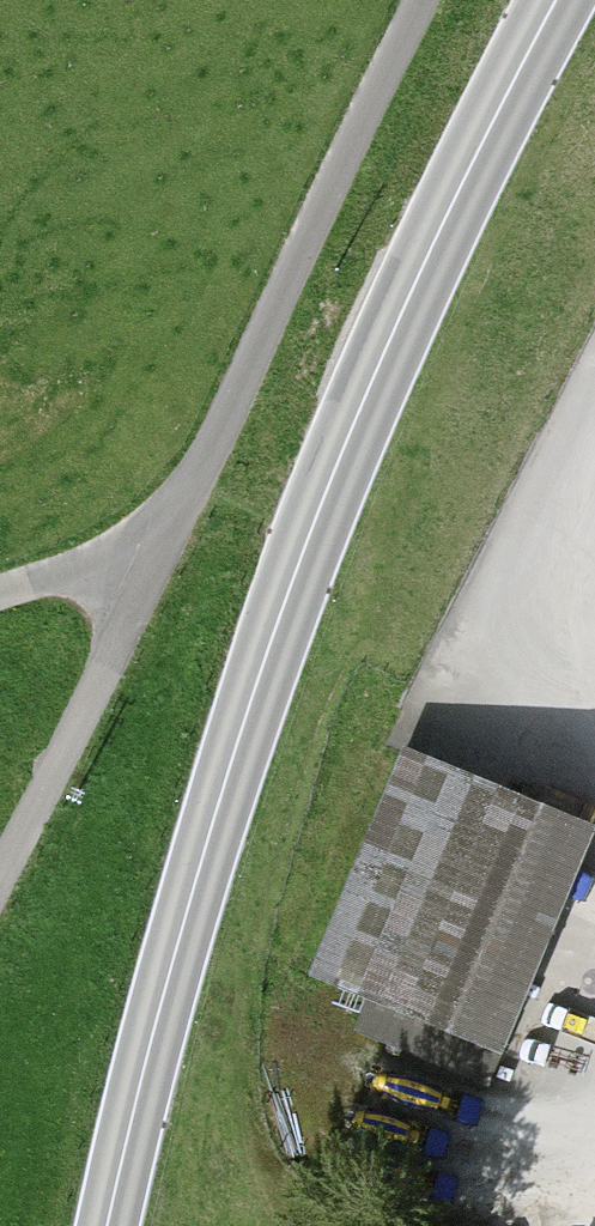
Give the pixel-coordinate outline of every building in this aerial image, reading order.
[(589,830),(404,755),(314,974),(500,1050),(589,830)]
